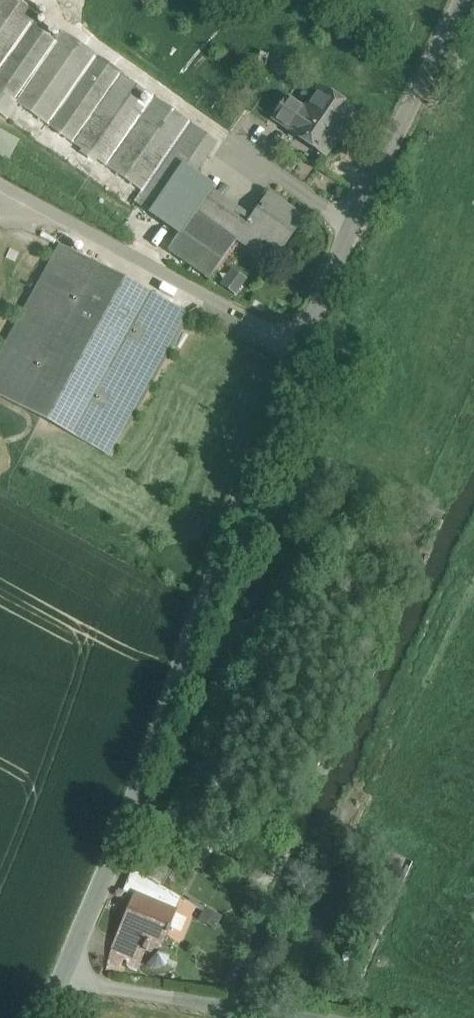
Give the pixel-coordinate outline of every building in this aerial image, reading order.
[(33,25),(40,15),(21,1),(19,4),(13,0),(0,0),(0,72),(33,25)] [(62,33),(56,41),(33,25),(0,72),(0,90),(146,194),(138,204),(153,215),(161,204),(169,210),(216,140),(62,33)] [(320,88),(290,132),(326,156),(355,113),(320,88)] [(6,164),(16,146),(0,137),(0,160),(6,164)] [(302,219),(270,196),(253,221),(227,203),(213,222),(255,251),(263,239),(280,251),(302,219)] [(232,249),(190,220),(171,246),(213,275),(232,249)] [(0,362),(0,396),(23,409),(24,408),(100,268),(100,267),(63,247),(0,362)] [(233,267),(221,284),(236,295),(248,278),(233,267)] [(100,268),(24,408),(74,435),(151,295),(100,268)] [(74,435),(74,436),(111,456),(188,315),(151,294),(151,295),(74,435)] [(149,860),(143,873),(163,882),(169,869),(149,860)] [(166,888),(133,869),(123,892),(137,898),(138,896),(159,905),(166,888)] [(159,905),(138,896),(137,898),(107,969),(118,973),(124,958),(129,960),(127,964),(130,969),(137,972),(147,950),(158,955),(176,913),(159,905)] [(216,924),(221,914),(207,907),(202,917),(216,924)]
